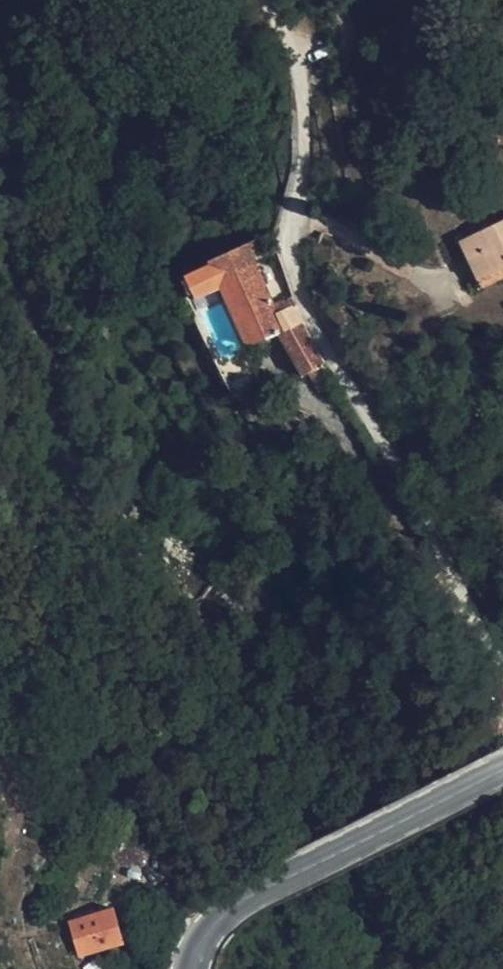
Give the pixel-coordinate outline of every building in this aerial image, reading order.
[(196,175),(185,168),(182,180),(193,186),(196,175)] [(466,236),(475,254),(485,274),(502,264),(502,218),(466,236)] [(267,244),(263,235),(224,253),(217,257),(215,258),(219,265),(226,280),(231,291),(254,343),(285,328),(309,371),(316,367),(330,359),(323,345),(318,336),(299,301),(284,308),(281,300),(257,248),(267,244)] [(485,274),(489,283),(502,276),(502,264),(485,274)] [(226,280),(219,265),(201,275),(207,288),(226,280)] [(302,299),(299,292),(281,300),(284,308),(299,301),(302,299)] [(340,378),(330,359),(316,367),(325,385),(340,378)] [(81,947),(116,940),(110,905),(83,910),(85,918),(75,920),(81,947)]
